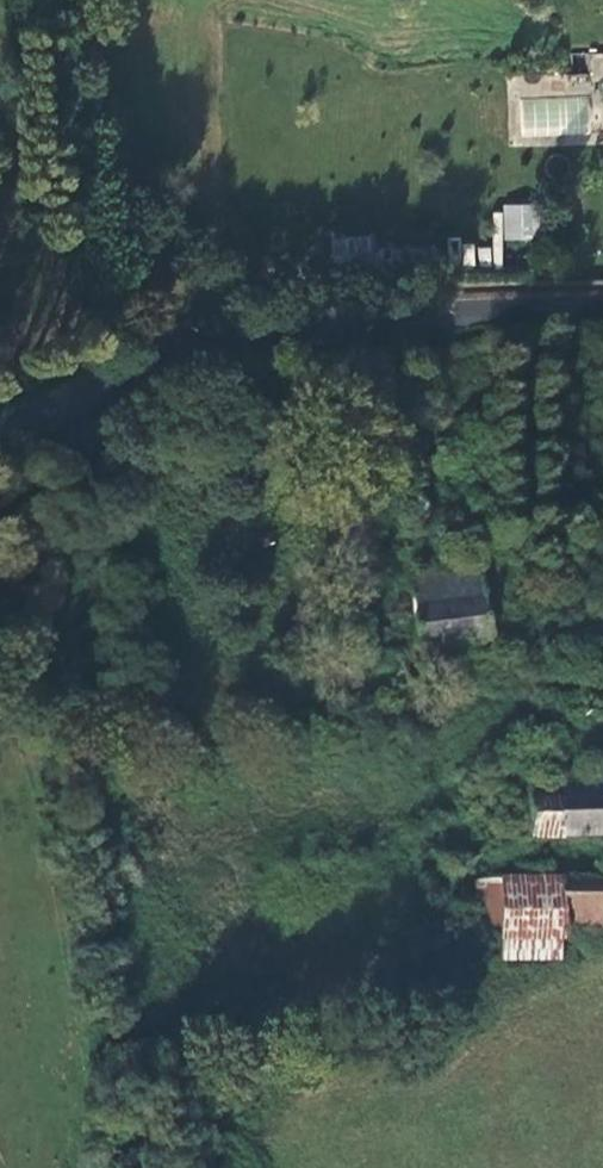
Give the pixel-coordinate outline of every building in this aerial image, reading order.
[(593,70),(595,99),(602,99),(602,69),(593,70)] [(504,203),(502,238),(536,240),(537,204),(504,203)] [(477,247),(477,263),(502,263),(501,214),(495,214),(495,247),(477,247)] [(457,615),(452,546),(409,550),(381,552),(387,621),(457,615)] [(571,750),(533,751),(531,774),(503,775),(501,801),(488,801),(487,818),(602,817),(602,750),(571,750)] [(532,862),(534,911),(576,911),(577,896),(590,895),(589,873),(574,872),(574,862),(532,862)]
